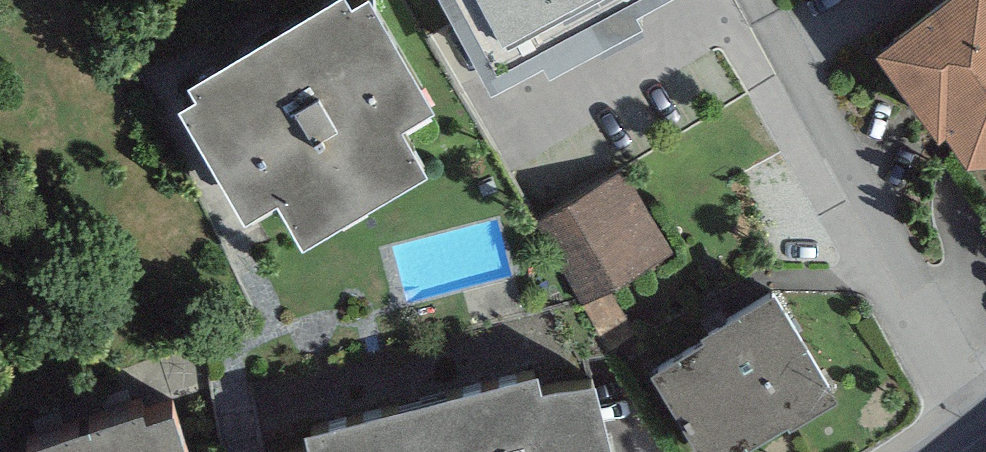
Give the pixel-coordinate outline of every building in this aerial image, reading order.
[(179,91),(247,204),(279,185),(305,227),(427,154),(401,111),(434,91),(380,0),(303,0),(188,69),(195,81),(179,91)] [(543,50),(549,60),(642,8),(638,0),(448,0),(491,78),(543,50)] [(876,37),(938,120),(945,114),(967,144),(985,143),(985,0),(924,0),(876,37)] [(628,185),(557,228),(599,297),(670,254),(628,185)] [(662,374),(715,451),(750,451),(847,387),(784,292),(662,374)] [(422,384),(438,451),(594,451),(611,447),(594,363),(542,378),(536,355),(422,384)] [(422,384),(305,414),(310,436),(259,445),(261,451),(438,451),(422,384)] [(170,405),(31,451),(186,451),(170,405)]
